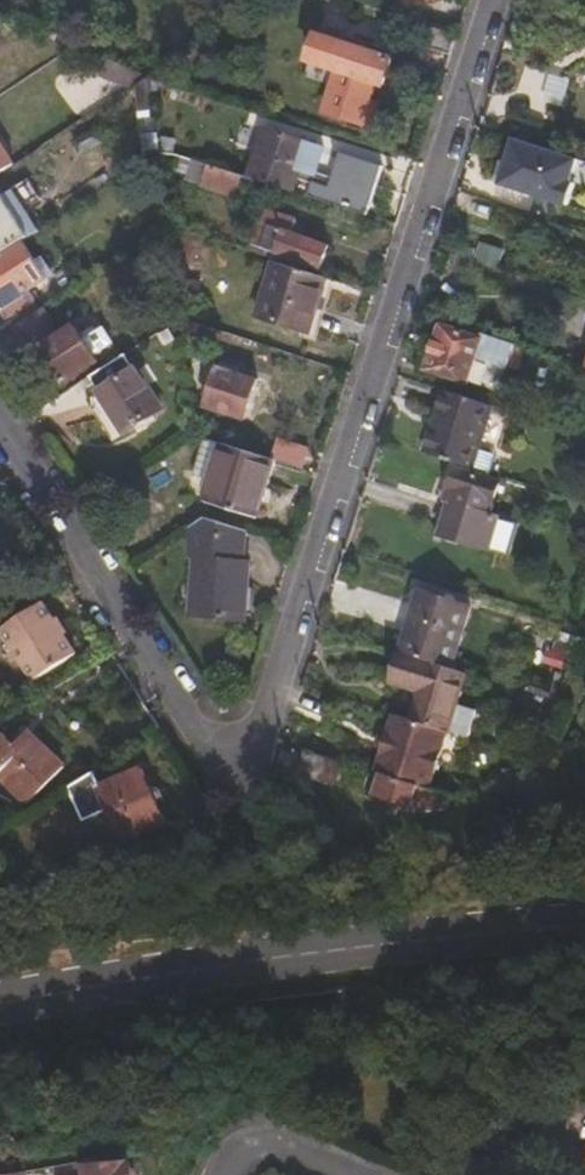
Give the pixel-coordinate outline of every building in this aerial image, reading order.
[(511,37),(526,41),(527,35),(513,30),(511,37)] [(386,87),(395,60),(322,34),(307,80),(334,90),(327,114),(372,129),(380,105),(373,102),(380,84),(386,87)] [(511,37),(508,47),(524,50),(526,41),(511,37)] [(145,90),(159,80),(110,58),(103,74),(141,91),(145,90)] [(20,86),(11,71),(0,78),(0,99),(20,86)] [(163,122),(159,80),(145,90),(154,165),(167,157),(166,146),(163,122)] [(209,133),(163,122),(166,146),(201,159),(204,160),(209,133)] [(256,176),(300,191),(309,165),(325,171),(332,148),(272,128),(256,176)] [(21,167),(0,133),(0,180),(21,167)] [(531,138),(520,134),(512,157),(505,155),(498,177),(571,201),(579,179),(574,178),(582,155),(531,138)] [(317,180),(312,195),(369,215),(386,167),(343,151),(331,186),(317,180)] [(250,174),(204,160),(201,159),(196,178),(244,194),(250,174)] [(46,195),(37,177),(20,189),(30,205),(46,195)] [(44,234),(16,188),(0,198),(0,261),(30,243),(44,234)] [(269,208),(252,253),(278,262),(323,276),(334,244),(297,229),(301,217),(269,208)] [(30,243),(0,261),(0,296),(13,318),(24,312),(41,302),(35,294),(53,282),(30,243)] [(467,243),(464,252),(494,262),(495,250),(467,243)] [(500,243),(494,262),(518,271),(524,251),(500,243)] [(323,276),(278,262),(260,314),(313,332),(331,279),(323,276)] [(320,335),(338,280),(331,279),(313,332),(320,335)] [(24,312),(30,321),(47,311),(41,302),(24,312)] [(30,321),(17,329),(29,349),(60,331),(48,310),(47,311),(30,321)] [(535,346),(486,329),(483,337),(443,325),(438,343),(430,340),(427,351),(434,354),(429,371),(469,384),(470,378),(497,387),(505,363),(512,365),(512,363),(528,368),(535,346)] [(101,364),(80,327),(64,336),(45,348),(67,386),(101,364)] [(60,331),(29,349),(32,355),(45,348),(64,336),(60,331)] [(242,414),(254,375),(215,362),(201,401),(242,414)] [(169,409),(144,366),(107,389),(133,433),(169,409)] [(449,385),(429,445),(512,472),(518,456),(501,450),(516,409),(449,385)] [(278,459),(304,468),(311,448),(271,434),(264,454),(278,459)] [(226,442),(213,437),(201,473),(214,478),(226,442)] [(226,442),(214,478),(207,497),(258,515),(278,459),(264,454),(226,442)] [(484,538),(503,479),(458,463),(437,522),(484,538)] [(211,517),(192,531),(189,617),(246,619),(249,563),(243,561),(246,529),(211,517)] [(403,645),(451,660),(472,601),(425,586),(403,645)] [(79,656),(46,604),(44,607),(2,632),(34,684),(79,656)] [(414,711),(451,723),(470,667),(451,660),(403,645),(395,668),(425,679),(414,711)] [(420,778),(431,781),(451,723),(414,711),(400,705),(391,728),(394,730),(390,743),(387,741),(379,765),(384,766),(420,778)] [(504,806),(516,806),(535,749),(451,723),(431,781),(504,806)] [(0,732),(0,775),(31,804),(69,766),(35,732),(22,745),(5,727),(0,732)] [(340,751),(307,739),(300,760),(333,772),(340,751)] [(418,783),(420,778),(384,766),(371,800),(409,814),(412,805),(418,783)] [(166,823),(143,770),(102,786),(96,774),(71,789),(84,819),(108,810),(121,839),(166,823)] [(457,795),(418,783),(412,805),(432,812),(452,810),(457,795)] [(120,1147),(111,1149),(110,1165),(109,1170),(82,1169),(82,1174),(150,1174),(150,1159),(119,1157),(120,1147)] [(110,1165),(111,1149),(100,1151),(99,1164),(110,1165)] [(27,1165),(0,1171),(0,1174),(27,1174),(27,1165)]
